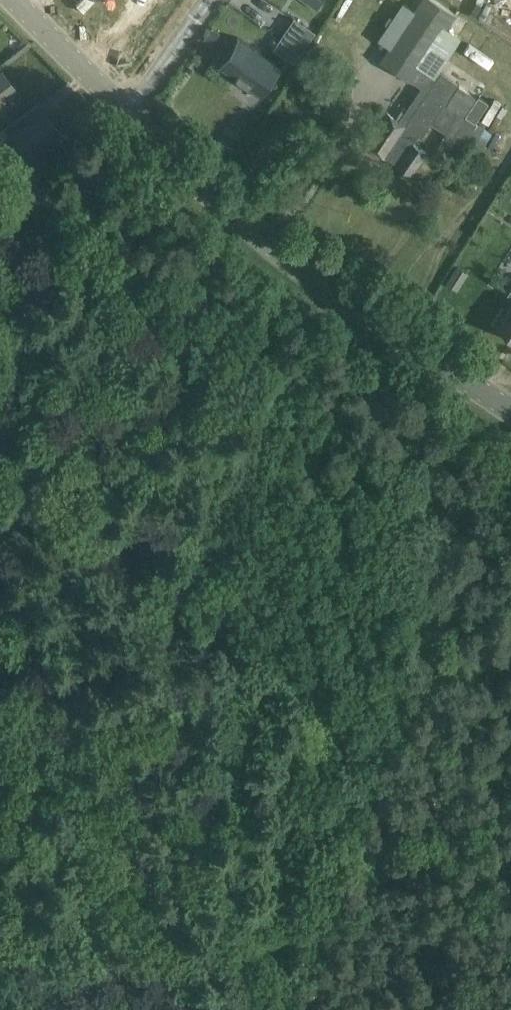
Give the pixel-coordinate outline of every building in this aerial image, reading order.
[(422,69),(458,15),(435,0),(422,0),(382,61),(413,82),(422,69)] [(396,27),(403,11),(394,8),(387,24),(396,27)] [(313,33),(293,20),(281,40),(301,53),(313,33)] [(220,34),(211,28),(201,41),(210,47),(220,34)] [(238,38),(219,67),(264,96),(283,68),(238,38)] [(430,75),(422,69),(413,82),(420,87),(399,120),(389,113),(367,145),(413,176),(414,174),(428,154),(415,145),(420,137),(424,140),(435,124),(465,143),(469,136),(484,146),(493,133),(478,123),(477,124),(476,123),(488,103),(479,96),(477,99),(457,85),(445,102),(444,102),(449,95),(445,92),(447,89),(429,77),(430,75)] [(19,92),(2,70),(0,72),(0,106),(19,92)] [(18,128),(9,135),(29,162),(62,136),(47,114),(30,127),(28,125),(20,131),(18,128)] [(469,274),(458,267),(447,283),(458,290),(469,274)] [(501,328),(510,334),(510,312),(501,328)]
